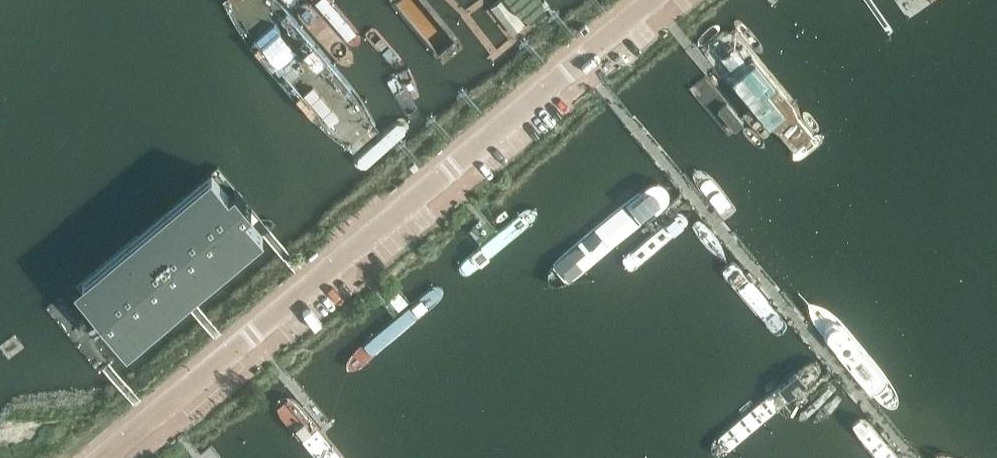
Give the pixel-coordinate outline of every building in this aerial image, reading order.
[(614,66),(609,60),(605,63),(610,69),(614,66)] [(134,340),(135,341),(184,300),(183,300),(186,297),(189,294),(190,295),(264,234),(263,232),(266,230),(269,227),(270,228),(276,223),(258,202),(263,198),(247,178),(242,183),(225,163),(84,281),(100,300),(108,310),(114,316),(115,318),(117,320),(134,340)] [(671,189),(660,179),(567,258),(562,272),(578,271),(671,189)] [(545,212),(536,201),(461,263),(456,277),(472,276),(545,212)] [(697,217),(686,207),(594,287),(589,301),(605,299),(697,217)] [(714,235),(699,247),(779,346),(791,347),(793,332),(714,235)] [(450,293),(441,282),(346,359),(341,373),(357,372),(450,293)] [(820,371),(810,360),(713,434),(708,448),(724,447),(820,371)] [(276,407),(320,457),(346,457),(290,394),(276,407)] [(841,414),(876,457),(901,457),(856,402),(841,414)]
